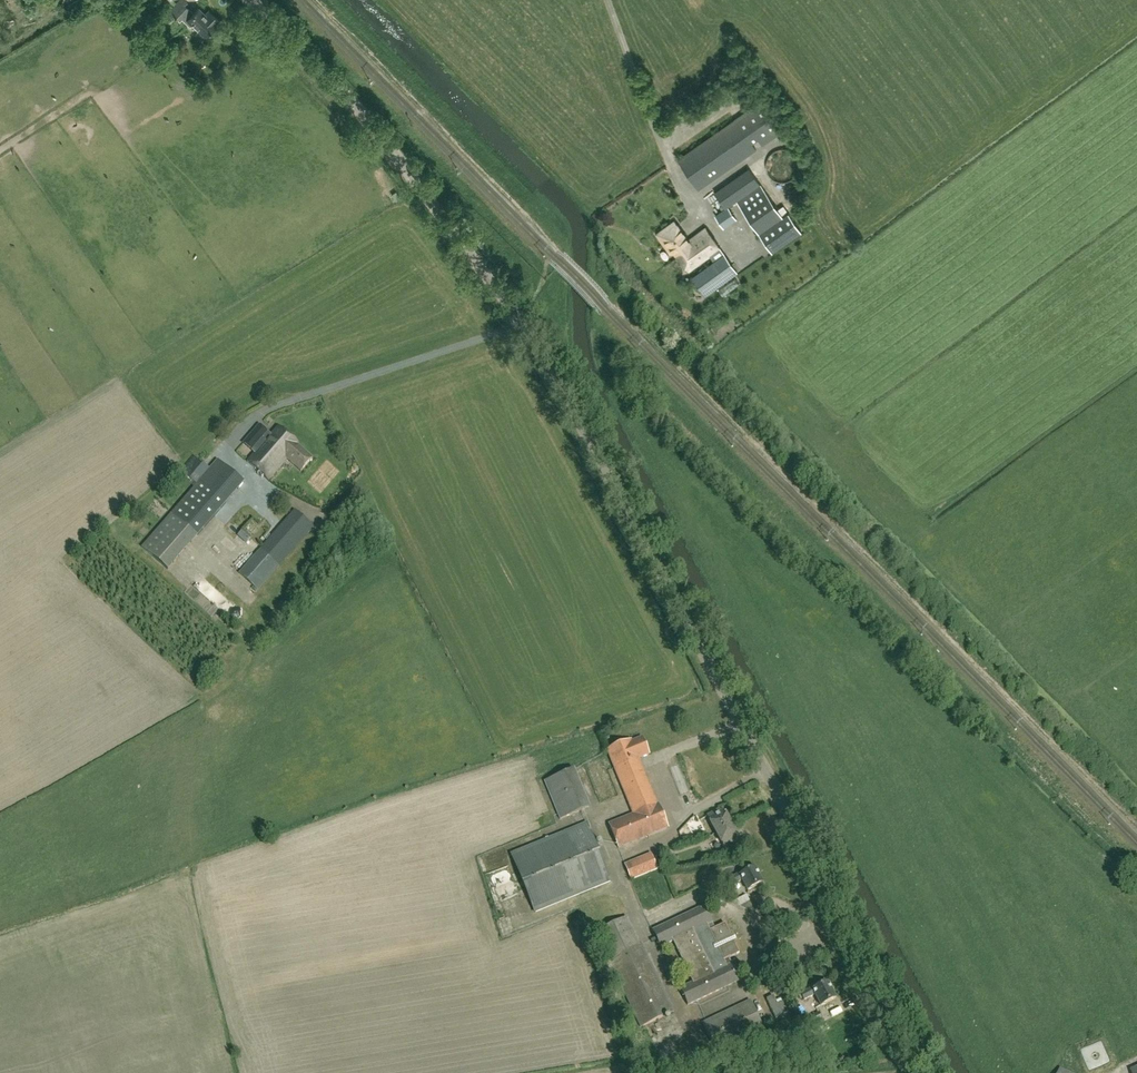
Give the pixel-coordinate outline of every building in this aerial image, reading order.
[(199,8),(192,14),(188,10),(189,9),(184,4),(173,14),(179,20),(181,17),(189,25),(192,22),(205,35),(216,25),(215,24),(219,20),(211,13),(208,17),(199,8)] [(781,131),(761,101),(678,159),(699,189),(756,149),(752,143),(758,138),(762,145),(781,131)] [(795,176),(798,172),(799,166),(799,161),(797,157),(793,153),(789,150),(784,149),(779,149),(774,151),(770,155),(768,159),(766,164),(767,169),(769,174),(772,178),(776,181),(781,182),(787,182),(791,179),(795,176)] [(749,168),(715,192),(726,207),(760,183),(749,168)] [(737,201),(773,251),(802,231),(789,213),(783,217),(760,185),(737,201)] [(729,206),(716,215),(724,227),(737,218),(729,206)] [(688,270),(710,254),(720,247),(706,228),(689,240),(675,221),(657,234),(671,252),(674,250),(688,270)] [(748,244),(737,251),(743,260),(754,252),(748,244)] [(738,271),(720,247),(710,254),(714,261),(692,277),(705,295),(738,271)] [(312,458),(298,446),(299,445),(278,427),(270,436),(258,426),(236,452),(244,459),(254,447),(258,450),(247,463),(268,481),(286,459),(301,471),(312,458)] [(218,460),(172,514),(142,548),(168,570),(198,536),(244,483),(218,460)] [(253,545),(264,535),(260,530),(261,529),(258,526),(266,520),(258,510),(238,526),(253,545)] [(295,511),(261,550),(240,574),(256,589),(278,564),(312,526),(295,511)] [(657,805),(638,759),(649,755),(642,738),(631,742),(631,741),(607,751),(633,815),(608,825),(618,849),(668,828),(658,805),(657,805)] [(685,791),(691,788),(680,764),(674,767),(685,791)] [(560,820),(589,808),(573,770),(544,782),(560,820)] [(707,817),(716,834),(725,850),(733,846),(731,843),(739,839),(731,825),(726,815),(724,816),(722,811),(715,814),(715,813),(707,817)] [(586,823),(511,854),(535,913),(610,882),(586,823)] [(651,854),(625,865),(632,880),(657,869),(651,854)] [(491,870),(495,882),(516,874),(512,863),(491,870)] [(762,883),(755,868),(740,876),(739,874),(729,879),(732,885),(742,880),(747,891),(762,883)] [(739,954),(725,924),(714,929),(711,923),(712,922),(705,906),(652,931),(660,947),(673,941),(693,983),(680,989),(688,1006),(740,981),(732,964),(731,965),(728,959),(739,954)] [(627,918),(596,933),(640,1028),(674,1012),(642,945),(640,946),(627,918)] [(835,999),(827,983),(813,990),(812,988),(800,994),(804,1000),(815,995),(821,1006),(835,999)] [(703,1024),(717,1053),(764,1031),(750,1001),(703,1024)] [(818,1013),(803,1020),(807,1028),(822,1021),(818,1013)]
